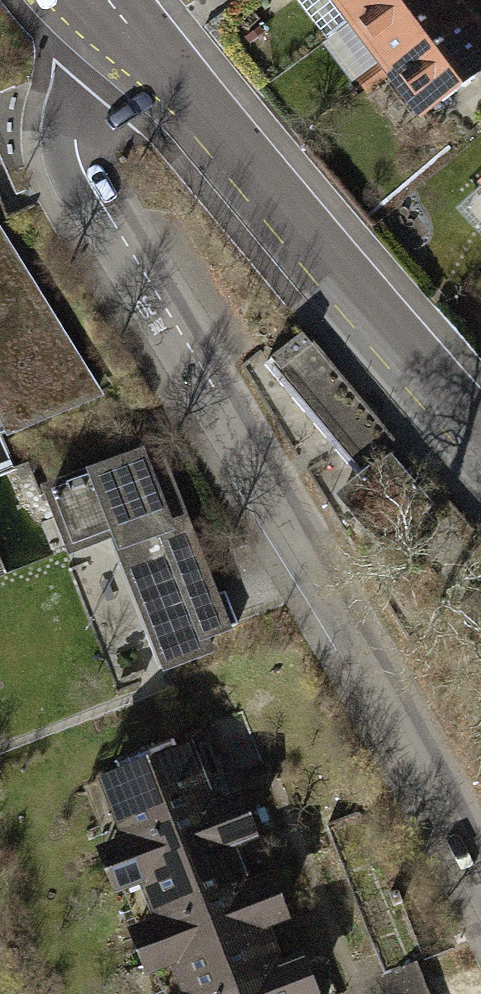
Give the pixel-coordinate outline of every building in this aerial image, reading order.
[(359,34),(404,0),(334,0),(359,34)] [(393,78),(468,21),(451,0),(404,0),(359,34),(393,78)] [(427,122),(480,81),(480,39),(468,21),(393,78),(427,122)] [(54,432),(108,403),(0,236),(0,341),(54,432)] [(54,432),(0,341),(0,460),(54,432)] [(376,459),(334,493),(387,558),(433,521),(424,510),(433,503),(391,452),(378,462),(376,459)] [(0,478),(0,559),(99,520),(163,683),(235,655),(157,457),(53,498),(39,463),(0,478)] [(96,794),(127,878),(243,836),(212,752),(96,794)] [(127,878),(157,961),(273,919),(243,836),(127,878)] [(169,993),(301,993),(273,919),(157,961),(169,993)] [(360,982),(364,993),(437,993),(427,961),(360,982)]
